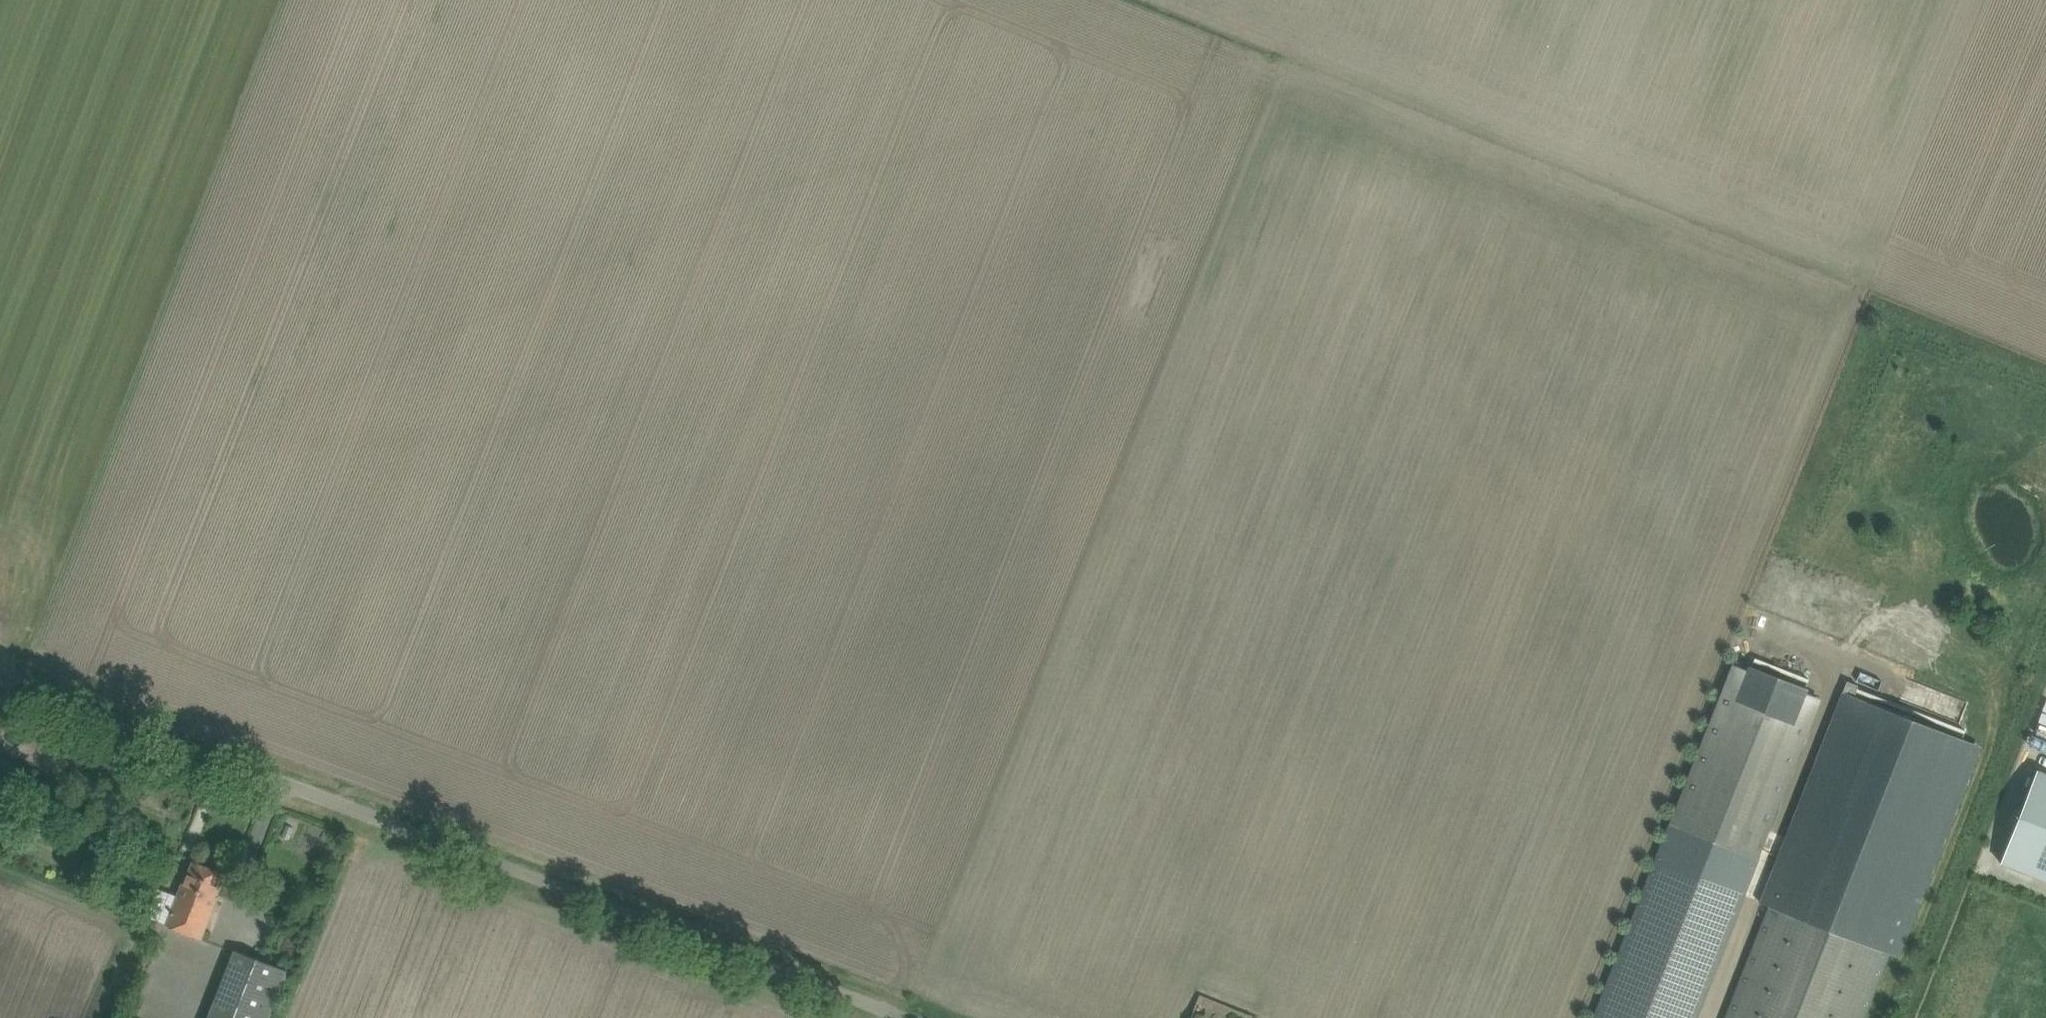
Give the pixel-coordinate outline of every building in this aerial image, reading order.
[(1760,851),(1819,702),(1793,692),(1798,678),(1767,666),(1762,679),(1731,667),(1594,1017),(1695,1017),(1760,851)] [(1770,904),(1726,1017),(1864,1017),(1890,951),(1899,955),(1981,750),(1962,742),(1967,730),(1849,683),(1762,900),(1771,903),(1770,904)] [(2000,862),(2045,880),(2045,772),(2038,768),(2000,862)] [(194,861),(186,880),(185,883),(184,882),(167,924),(202,938),(219,896),(217,895),(218,892),(225,873),(194,861)] [(285,970),(236,952),(212,1017),(267,1017),(285,970)] [(1192,1014),(1191,1017),(1256,1017),(1200,994),(1192,1014)]
